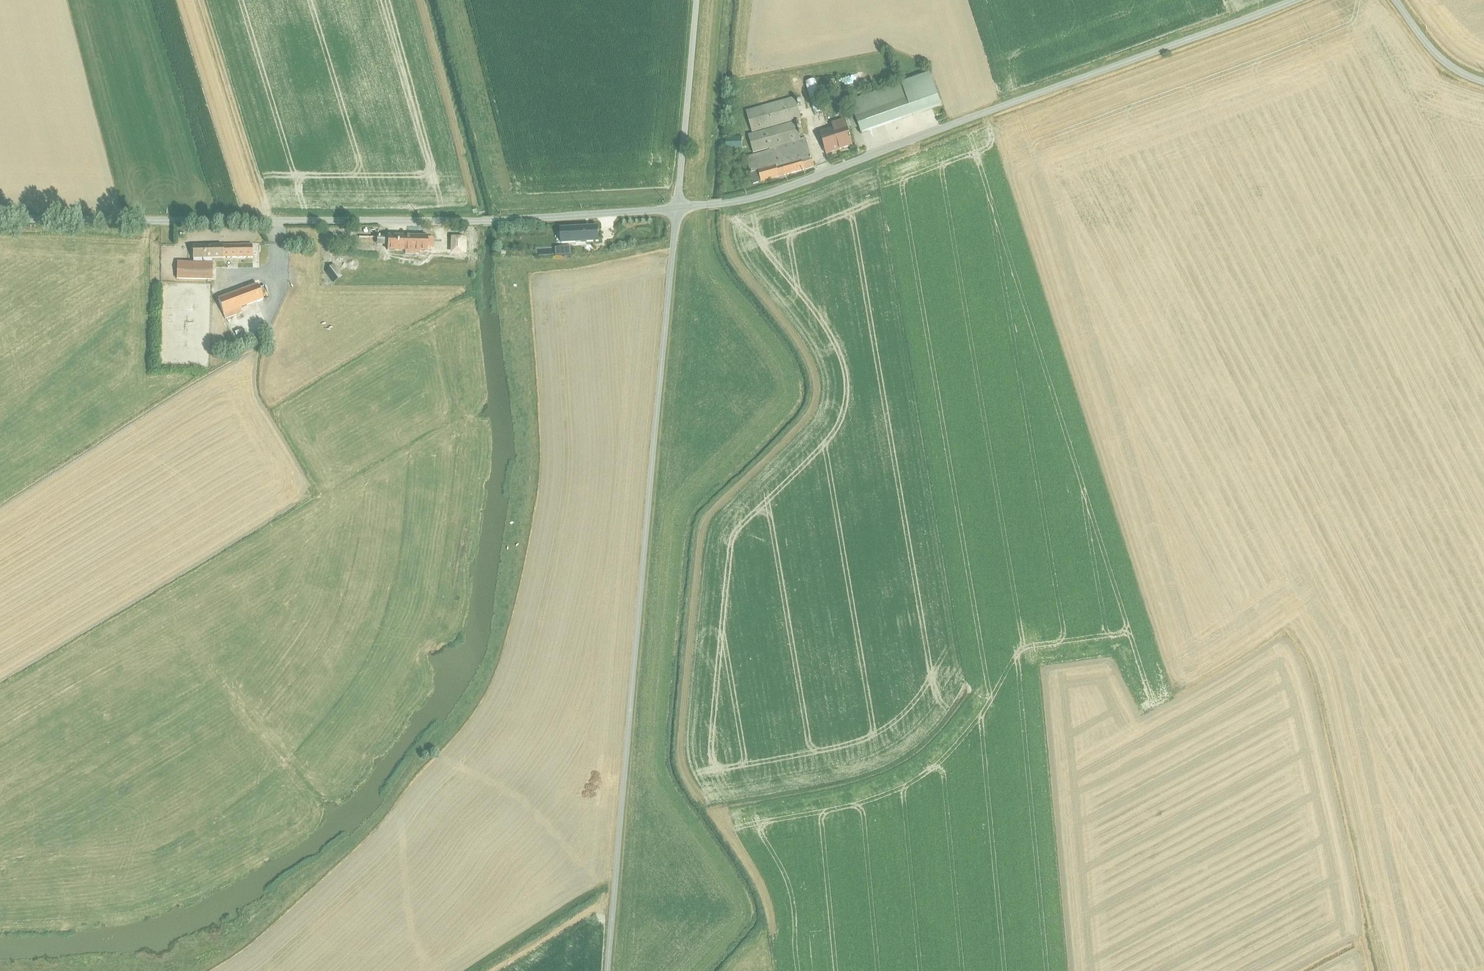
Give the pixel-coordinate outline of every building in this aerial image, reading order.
[(941,105),(930,73),(850,101),(852,108),(843,111),(846,120),(835,123),(836,126),(833,127),(834,130),(821,133),(826,154),(853,146),(848,130),(859,127),(861,133),(941,105)] [(816,80),(806,83),(815,115),(825,112),(816,80)] [(746,111),(753,133),(801,120),(795,98),(746,111)] [(800,139),(796,122),(753,133),(748,135),(753,154),(769,149),(770,151),(746,157),(754,184),(815,167),(807,138),(800,139)] [(743,137),(727,137),(727,150),(743,150),(743,137)] [(598,227),(561,229),(562,243),(599,241),(598,227)] [(548,231),(540,231),(540,243),(549,243),(548,231)] [(388,244),(388,236),(378,236),(378,244),(388,244)] [(428,237),(388,236),(388,244),(388,250),(405,250),(405,253),(420,254),(420,251),(428,251),(428,248),(433,248),(433,238),(428,238),(428,237)] [(260,250),(260,244),(193,245),(193,259),(252,257),(252,250),(260,250)] [(572,246),(555,247),(556,255),(572,254),(572,246)] [(212,263),(177,262),(177,279),(212,280),(212,263)] [(257,284),(218,299),(225,319),(242,313),(240,308),(263,300),(257,284)]
